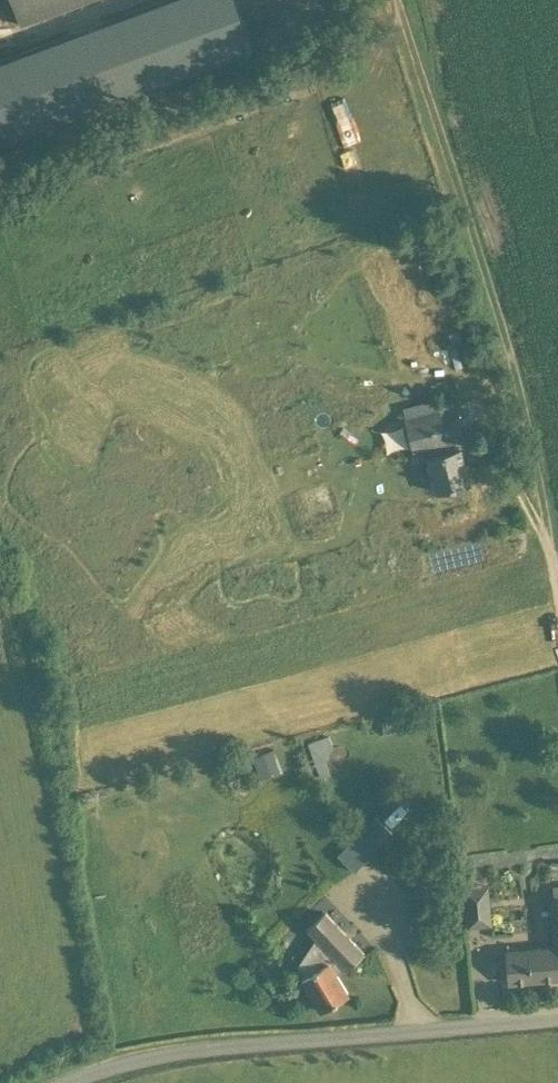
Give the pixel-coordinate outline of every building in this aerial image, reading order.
[(251,48),(233,0),(162,0),(0,59),(0,139),(251,48)] [(17,22),(78,0),(9,0),(17,22)] [(426,447),(436,491),(470,482),(460,448),(449,451),(446,439),(439,410),(405,419),(413,451),(426,447)] [(312,755),(320,752),(324,744),(321,737),(307,742),(312,755)] [(283,771),(276,750),(255,758),(262,778),(283,771)] [(350,842),(367,824),(356,812),(338,830),(350,842)] [(367,824),(350,842),(339,853),(355,870),(392,832),(376,815),(367,824)] [(431,873),(443,867),(437,854),(425,860),(431,873)] [(481,894),(464,895),(467,928),(484,927),(481,894)] [(508,959),(510,982),(557,977),(557,901),(550,902),(554,947),(507,950),(508,959)] [(322,1010),(349,994),(348,992),(348,991),(334,969),(343,964),(347,969),(365,952),(325,911),(308,928),(319,939),(303,965),(309,974),(303,978),(322,1010)]
